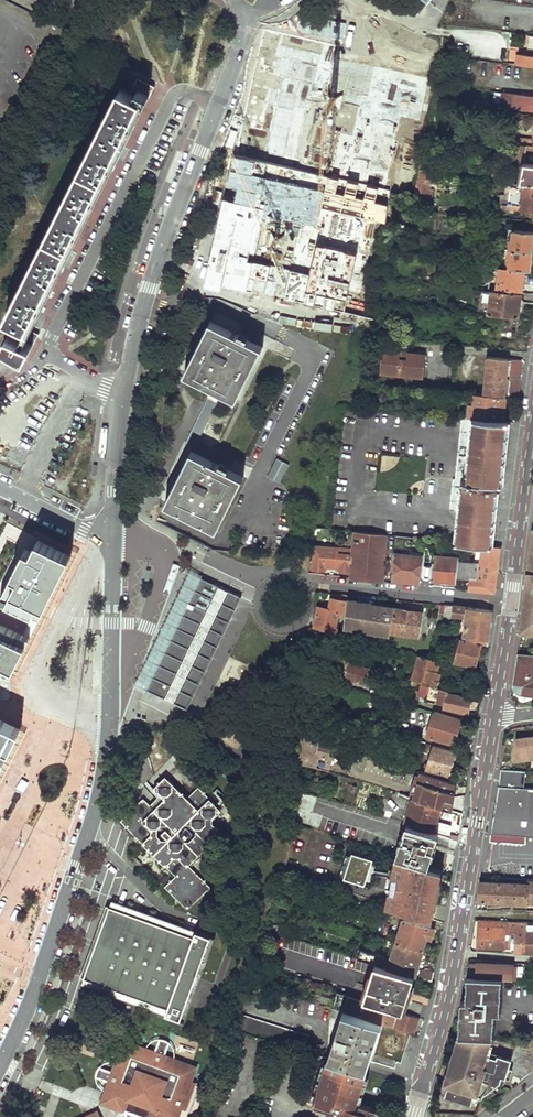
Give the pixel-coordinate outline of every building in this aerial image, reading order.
[(518,63),(532,66),(532,56),(519,53),(518,56),(518,63)] [(8,333),(3,345),(19,353),(16,359),(23,361),(26,357),(27,357),(34,344),(29,340),(34,329),(29,326),(141,102),(145,104),(151,91),(145,88),(142,93),(137,91),(134,97),(128,94),(120,90),(5,318),(14,322),(20,325),(15,337),(8,333)] [(501,107),(532,110),(532,96),(514,95),(502,93),(501,107)] [(512,144),(532,147),(532,138),(513,137),(512,144)] [(504,162),(523,165),(532,166),(532,162),(525,160),(526,154),(532,154),(532,147),(512,144),(510,157),(502,157),(502,160),(505,160),(504,162)] [(520,183),(532,184),(532,166),(523,165),(520,183)] [(419,171),(413,197),(425,199),(430,173),(419,171)] [(430,173),(425,199),(431,200),(435,173),(430,173)] [(511,182),(507,182),(504,199),(501,199),(500,204),(499,204),(499,208),(509,209),(511,182)] [(520,183),(511,182),(509,205),(509,209),(521,210),(531,211),(532,211),(532,184),(520,183)] [(509,269),(524,271),(531,271),(532,257),(532,232),(514,230),(512,240),(511,240),(509,261),(510,261),(509,269)] [(241,253),(235,250),(230,262),(236,264),(241,253)] [(500,269),(497,291),(521,293),(524,271),(509,269),(500,269)] [(271,298),(318,322),(332,294),(285,270),(271,298)] [(491,291),(488,314),(498,315),(517,317),(521,293),(497,291),(491,291)] [(517,317),(498,315),(494,340),(514,342),(517,317)] [(236,334),(209,321),(201,337),(205,338),(201,347),(197,345),(184,371),(211,384),(219,388),(235,395),(259,345),(244,337),(240,345),(233,342),(236,334)] [(453,329),(452,344),(455,345),(469,346),(471,331),(453,329)] [(236,334),(233,342),(240,345),(244,337),(236,334)] [(201,337),(197,345),(201,347),(205,338),(201,337)] [(401,350),(382,348),(380,371),(398,373),(398,370),(406,371),(405,374),(423,376),(426,352),(408,350),(407,358),(400,357),(401,350)] [(490,358),(485,394),(506,396),(518,397),(520,382),(507,380),(507,376),(520,378),(522,362),(490,358)] [(470,409),(469,418),(481,419),(502,421),(506,396),(485,394),(476,393),(474,409),(470,409)] [(468,418),(461,481),(471,482),(475,482),(481,419),(469,418),(468,418)] [(466,528),(464,544),(467,544),(482,546),(488,546),(491,529),(496,485),(500,485),(507,422),(502,421),(481,419),(475,482),(471,482),(468,512),(466,528)] [(219,465),(191,451),(182,468),(186,470),(182,480),(177,478),(164,504),(183,513),(194,518),(196,515),(198,510),(206,514),(205,515),(202,522),(217,529),(222,517),(242,477),(228,469),(224,477),(215,473),(219,465)] [(221,461),(219,465),(228,469),(230,465),(221,461)] [(219,465),(215,473),(224,477),(228,469),(219,465)] [(182,468),(177,478),(182,480),(186,470),(182,468)] [(458,481),(455,511),(468,512),(471,482),(461,481),(458,481)] [(312,530),(311,541),(318,542),(319,530),(312,530)] [(349,573),(348,578),(365,580),(382,581),(387,536),(354,532),(352,550),(351,557),(349,573)] [(521,631),(532,633),(532,532),(521,631)] [(405,538),(395,537),(394,555),(396,556),(393,580),(402,580),(403,578),(415,579),(416,568),(420,568),(421,558),(402,556),(405,538)] [(65,551),(39,538),(32,550),(26,547),(1,597),(34,614),(65,551)] [(460,544),(459,551),(466,552),(467,544),(464,544),(460,544)] [(314,545),(312,571),(324,572),(325,568),(328,568),(337,569),(337,572),(349,573),(351,557),(352,550),(337,548),(330,547),(314,545)] [(468,579),(467,590),(494,593),(499,548),(488,546),(482,546),(480,564),(458,561),(455,578),(468,579)] [(65,551),(34,614),(41,618),(72,555),(65,551)] [(432,556),(430,581),(455,583),(455,578),(458,561),(458,559),(432,556)] [(415,579),(403,578),(402,580),(419,583),(420,568),(416,568),(415,579)] [(199,578),(190,573),(181,591),(135,687),(143,691),(188,600),(190,595),(199,578)] [(230,621),(241,598),(220,588),(199,578),(190,595),(188,600),(143,691),(186,712),(230,621)] [(347,600),(348,596),(331,595),(329,610),(317,608),(314,627),(342,635),(343,628),(335,627),(338,612),(345,613),(347,602),(347,600)] [(395,608),(347,600),(347,602),(345,613),(345,615),(343,627),(391,634),(391,632),(395,609),(395,608)] [(488,647),(493,612),(455,606),(454,615),(466,618),(464,637),(468,638),(467,641),(488,647)] [(419,637),(422,614),(395,609),(391,632),(419,637)] [(0,620),(0,666),(12,672),(30,635),(0,620)] [(473,669),(480,646),(461,641),(455,663),(473,669)] [(512,696),(522,705),(532,704),(532,654),(518,653),(512,696)] [(436,675),(440,662),(420,657),(413,680),(438,688),(441,677),(436,675)] [(363,686),(368,670),(350,664),(350,663),(332,658),(329,668),(346,673),(344,680),(363,686)] [(449,693),(449,691),(438,688),(413,680),(409,679),(408,683),(419,687),(417,692),(426,696),(426,698),(445,704),(444,707),(467,714),(471,700),(449,693)] [(476,699),(478,694),(466,690),(464,696),(476,699)] [(454,745),(460,722),(433,715),(427,738),(454,745)] [(0,719),(0,755),(15,726),(0,719)] [(0,779),(15,786),(39,727),(27,722),(7,771),(4,770),(0,779)] [(15,726),(0,755),(0,772),(21,729),(15,726)] [(299,762),(329,772),(332,762),(330,755),(333,745),(302,735),(299,762)] [(516,737),(513,761),(532,758),(532,736),(516,737)] [(421,753),(424,744),(413,740),(412,743),(414,744),(412,750),(421,753)] [(448,775),(455,754),(434,747),(427,768),(448,775)] [(500,769),(491,833),(532,836),(532,789),(525,788),(527,771),(500,769)] [(412,791),(410,796),(414,797),(439,806),(441,802),(443,797),(455,797),(459,784),(419,771),(418,773),(412,791)] [(177,808),(188,798),(166,776),(155,787),(166,798),(177,808)] [(166,798),(156,809),(144,798),(133,809),(144,821),(134,832),(156,854),(178,854),(187,863),(220,830),(213,822),(213,815),(219,808),(198,787),(188,798),(177,808),(166,798)] [(437,820),(442,806),(439,806),(414,797),(406,820),(449,835),(452,826),(437,820)] [(441,802),(439,806),(442,806),(451,810),(452,805),(455,797),(443,797),(441,802)] [(134,832),(144,821),(133,809),(122,821),(134,832)] [(437,840),(438,834),(407,824),(405,830),(397,857),(407,860),(430,867),(436,845),(437,840)] [(365,884),(373,859),(353,852),(344,877),(365,884)] [(176,874),(187,863),(178,854),(156,854),(176,874)] [(439,890),(443,871),(430,867),(407,860),(404,869),(413,873),(404,901),(402,908),(433,919),(434,912),(435,904),(437,890),(439,890)] [(209,885),(187,863),(176,874),(165,885),(187,908),(209,885)] [(532,904),(532,880),(527,880),(527,884),(482,882),(479,901),(532,904)] [(195,937),(107,905),(81,977),(113,988),(106,1008),(111,1010),(133,1018),(141,998),(169,1008),(166,1014),(181,1019),(211,937),(197,931),(195,937)] [(430,938),(433,930),(406,920),(398,942),(422,950),(426,937),(430,938)] [(479,923),(478,947),(504,947),(504,932),(509,933),(509,921),(505,921),(504,924),(479,923)] [(509,921),(509,933),(516,933),(515,952),(524,952),(525,927),(525,921),(509,921)] [(524,952),(532,953),(532,928),(525,927),(524,952)] [(413,977),(422,950),(398,942),(395,941),(387,965),(385,964),(384,967),(413,977)] [(368,963),(370,955),(360,952),(358,959),(367,962),(368,963)] [(477,975),(512,977),(513,966),(477,963),(477,975)] [(414,977),(413,977),(384,967),(374,964),(364,993),(362,1000),(402,1012),(404,1006),(414,977)] [(431,982),(433,972),(420,968),(416,978),(431,982)] [(461,1002),(459,1036),(464,1036),(488,1037),(488,1012),(499,1012),(503,978),(467,977),(466,1002),(461,1002)] [(413,1034),(418,1018),(402,1012),(362,1000),(353,997),(351,1004),(364,1009),(362,1018),(381,1024),(413,1034)] [(368,1066),(381,1024),(362,1018),(343,1012),(330,1008),(327,1016),(340,1020),(330,1053),(328,1059),(366,1071),(368,1066)] [(304,1051),(309,1036),(240,1014),(235,1029),(304,1051)] [(488,1037),(464,1036),(460,1046),(454,1068),(452,1073),(447,1088),(445,1096),(471,1104),(473,1098),(480,1101),(501,1085),(505,1073),(509,1075),(512,1065),(515,1057),(495,1051),(489,1049),(490,1042),(492,1037),(488,1037)] [(159,1039),(158,1043),(168,1047),(170,1043),(159,1039)] [(123,1044),(112,1071),(109,1070),(105,1080),(109,1082),(105,1092),(101,1102),(123,1110),(133,1114),(132,1116),(177,1116),(180,1108),(184,1109),(188,1099),(184,1098),(194,1071),(194,1070),(194,1069),(194,1067),(192,1066),(165,1056),(166,1052),(156,1048),(155,1052),(128,1042),(126,1042),(125,1042),(124,1043),(123,1044)] [(497,1045),(490,1042),(489,1049),(495,1051),(497,1045)] [(158,1043),(156,1048),(166,1052),(168,1047),(158,1043)] [(451,1062),(454,1068),(460,1046),(455,1049),(451,1062)] [(371,1109),(359,1105),(357,1112),(354,1111),(357,1101),(358,1097),(360,1092),(364,1078),(366,1072),(366,1071),(328,1059),(326,1066),(322,1079),(320,1084),(319,1088),(313,1105),(334,1112),(333,1116),(369,1116),(371,1109)] [(100,1078),(104,1068),(99,1066),(95,1076),(100,1078)] [(109,1070),(104,1068),(100,1078),(105,1080),(109,1070)] [(377,1110),(371,1109),(369,1116),(375,1116),(377,1111),(377,1110)]
